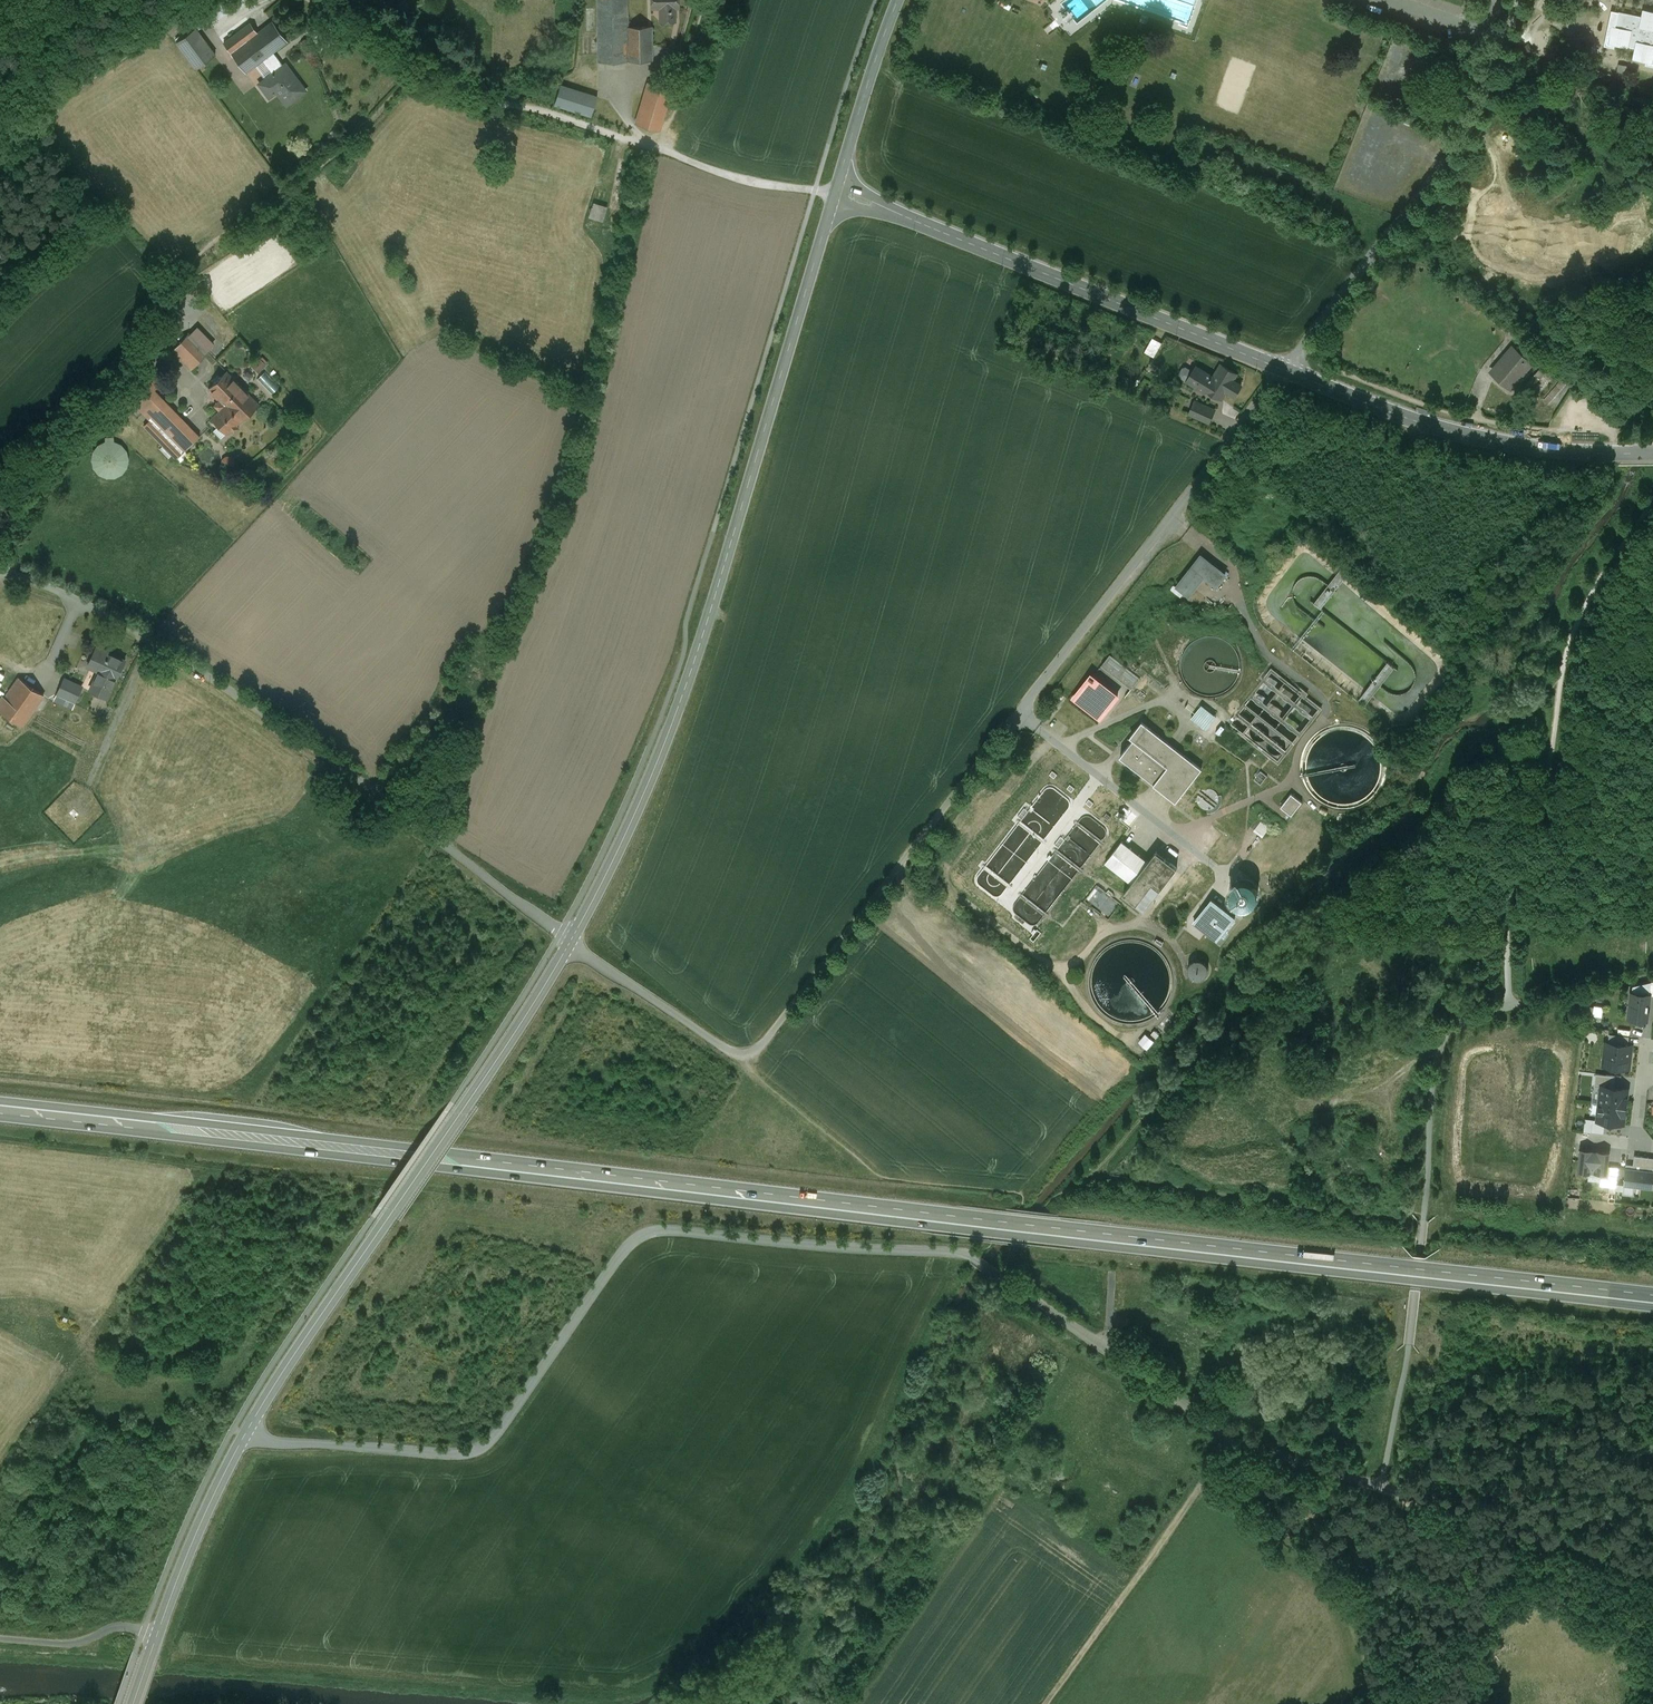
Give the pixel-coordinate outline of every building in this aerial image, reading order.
[(598,23),(598,50),(598,62),(628,61),(628,38),(628,27),(627,0),(597,0),(598,23)] [(679,0),(651,0),(651,8),(660,8),(661,23),(675,22),(675,8),(679,8),(679,0)] [(218,7),(206,13),(211,21),(223,15),(218,7)] [(1643,10),(1642,17),(1618,12),(1615,27),(1612,26),(1610,34),(1616,36),(1614,45),(1628,48),(1628,47),(1635,48),(1633,59),(1647,62),(1649,53),(1652,54),(1652,12),(1643,10)] [(257,33),(248,40),(263,60),(273,52),(287,42),(272,22),(257,33)] [(250,23),(224,43),(231,53),(248,40),(257,33),(250,23)] [(651,27),(628,27),(628,38),(651,38),(651,27)] [(215,56),(195,29),(177,42),(197,69),(210,59),(215,56)] [(652,61),(651,38),(628,38),(628,61),(652,61)] [(263,60),(248,40),(231,53),(246,73),(263,60)] [(284,66),(273,52),(263,60),(274,73),(259,84),(260,85),(262,83),(270,94),(275,90),(287,105),(305,91),(285,65),(284,66)] [(672,90),(648,82),(636,124),(659,131),(672,90)] [(594,103),(559,92),(555,106),(589,116),(594,103)] [(607,207),(593,203),(589,217),(603,221),(607,207)] [(208,352),(190,333),(178,345),(197,364),(208,352)] [(1152,338),(1145,352),(1153,357),(1161,343),(1152,338)] [(197,364),(178,345),(173,350),(192,369),(197,364)] [(1532,362),(1514,347),(1502,361),(1506,365),(1496,376),(1510,388),(1532,362)] [(260,372),(267,364),(260,357),(252,366),(260,372)] [(1151,363),(1147,369),(1154,372),(1157,367),(1151,363)] [(1237,374),(1221,364),(1213,377),(1205,390),(1206,390),(1222,400),(1227,392),(1235,396),(1242,385),(1234,380),(1237,374)] [(1213,377),(1196,366),(1193,372),(1187,381),(1205,392),(1206,390),(1205,390),(1213,377)] [(1186,368),(1183,368),(1180,374),(1181,377),(1187,381),(1193,372),(1186,368)] [(259,378),(273,393),(282,384),(267,369),(259,378)] [(1539,369),(1526,384),(1531,388),(1544,373),(1539,369)] [(259,405),(227,372),(209,389),(225,405),(212,418),(227,434),(240,421),(241,422),(259,405)] [(188,425),(146,382),(129,399),(150,420),(144,426),(177,459),(200,436),(188,425)] [(1215,410),(1195,402),(1190,414),(1209,423),(1215,410)] [(93,476),(127,475),(126,443),(114,443),(113,437),(105,437),(105,445),(92,446),(93,476)] [(1201,556),(1178,586),(1189,595),(1204,576),(1217,586),(1225,575),(1201,556)] [(125,661),(96,647),(88,665),(100,670),(95,681),(97,683),(94,691),(91,689),(91,691),(107,698),(116,678),(117,679),(125,661)] [(8,676),(1,669),(0,670),(0,683),(2,684),(8,676)] [(19,677),(5,698),(3,696),(0,700),(0,710),(22,726),(44,695),(19,677)] [(82,687),(65,679),(58,693),(75,701),(82,687)] [(1202,704),(1192,716),(1207,728),(1217,715),(1202,704)] [(1203,766),(1143,720),(1131,735),(1134,738),(1120,756),(1177,800),(1203,766)] [(1302,801),(1292,793),(1281,806),(1292,815),(1302,801)] [(1271,826),(1258,816),(1250,827),(1255,830),(1263,836),(1271,826)] [(1125,880),(1144,859),(1122,839),(1103,860),(1125,880)] [(1156,851),(1124,893),(1144,909),(1177,867),(1156,851)] [(1245,871),(1226,896),(1232,901),(1242,908),(1261,884),(1245,871)] [(1121,904),(1097,885),(1084,901),(1109,920),(1121,904)] [(1223,894),(1201,922),(1220,937),(1231,922),(1222,914),(1232,901),(1226,896),(1223,894)] [(1232,901),(1222,914),(1231,922),(1242,908),(1232,901)] [(1206,975),(1203,959),(1190,961),(1192,977),(1206,975)] [(1650,995),(1651,981),(1633,986),(1632,993),(1650,995)] [(1650,995),(1632,993),(1629,1018),(1647,1020),(1650,995)] [(1594,1008),(1581,1006),(1580,1012),(1593,1014),(1594,1008)] [(1610,1034),(1609,1043),(1629,1045),(1630,1036),(1610,1034)] [(1609,1043),(1608,1043),(1605,1066),(1630,1069),(1631,1056),(1629,1056),(1630,1045),(1629,1045),(1609,1043)] [(1594,1087),(1602,1087),(1602,1085),(1615,1087),(1616,1076),(1596,1074),(1594,1087)] [(1615,1087),(1602,1085),(1602,1087),(1600,1103),(1626,1106),(1627,1098),(1628,1089),(1615,1087)] [(1626,1106),(1600,1103),(1598,1120),(1597,1121),(1605,1122),(1624,1124),(1625,1115),(1626,1114),(1626,1106)] [(1604,1134),(1605,1122),(1597,1121),(1598,1120),(1586,1118),(1584,1132),(1604,1134)] [(1609,1153),(1581,1149),(1578,1172),(1589,1173),(1589,1172),(1601,1173),(1606,1174),(1608,1166),(1609,1153)] [(1626,1168),(1652,1171),(1652,1158),(1635,1156),(1633,1165),(1626,1164),(1626,1168)] [(1608,1166),(1606,1174),(1601,1173),(1600,1185),(1617,1187),(1619,1167),(1608,1166)] [(1626,1168),(1624,1186),(1652,1189),(1652,1171),(1626,1168)]
